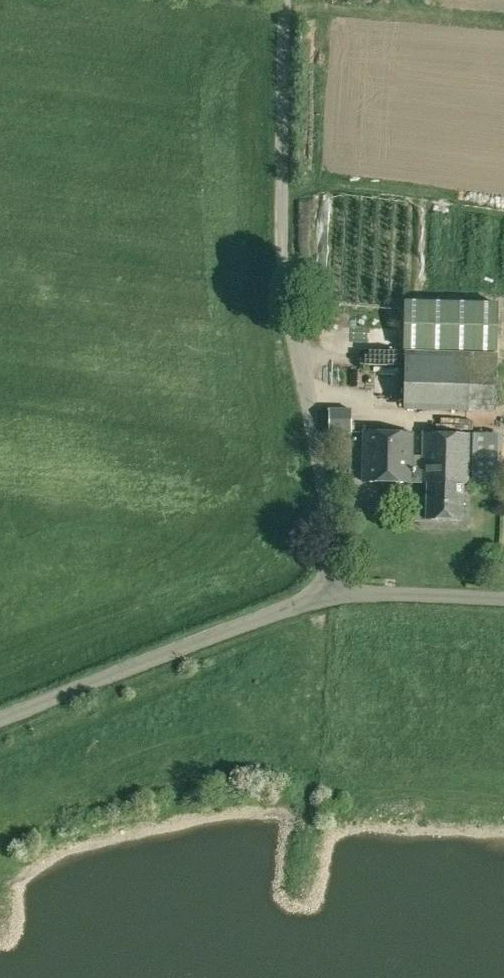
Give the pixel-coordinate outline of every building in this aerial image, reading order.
[(405,352),(503,355),(503,307),(407,304),(405,352)] [(469,407),(469,354),(469,353),(405,352),(403,410),(468,412),(469,407)] [(496,355),(469,354),(469,407),(497,408),(496,355)] [(363,481),(411,482),(411,467),(412,434),(364,433),(363,481)] [(411,467),(411,482),(426,482),(426,519),(461,520),(462,473),(468,473),(468,435),(423,434),(422,468),(411,467)] [(471,485),(497,486),(498,435),(472,435),(471,485)]
